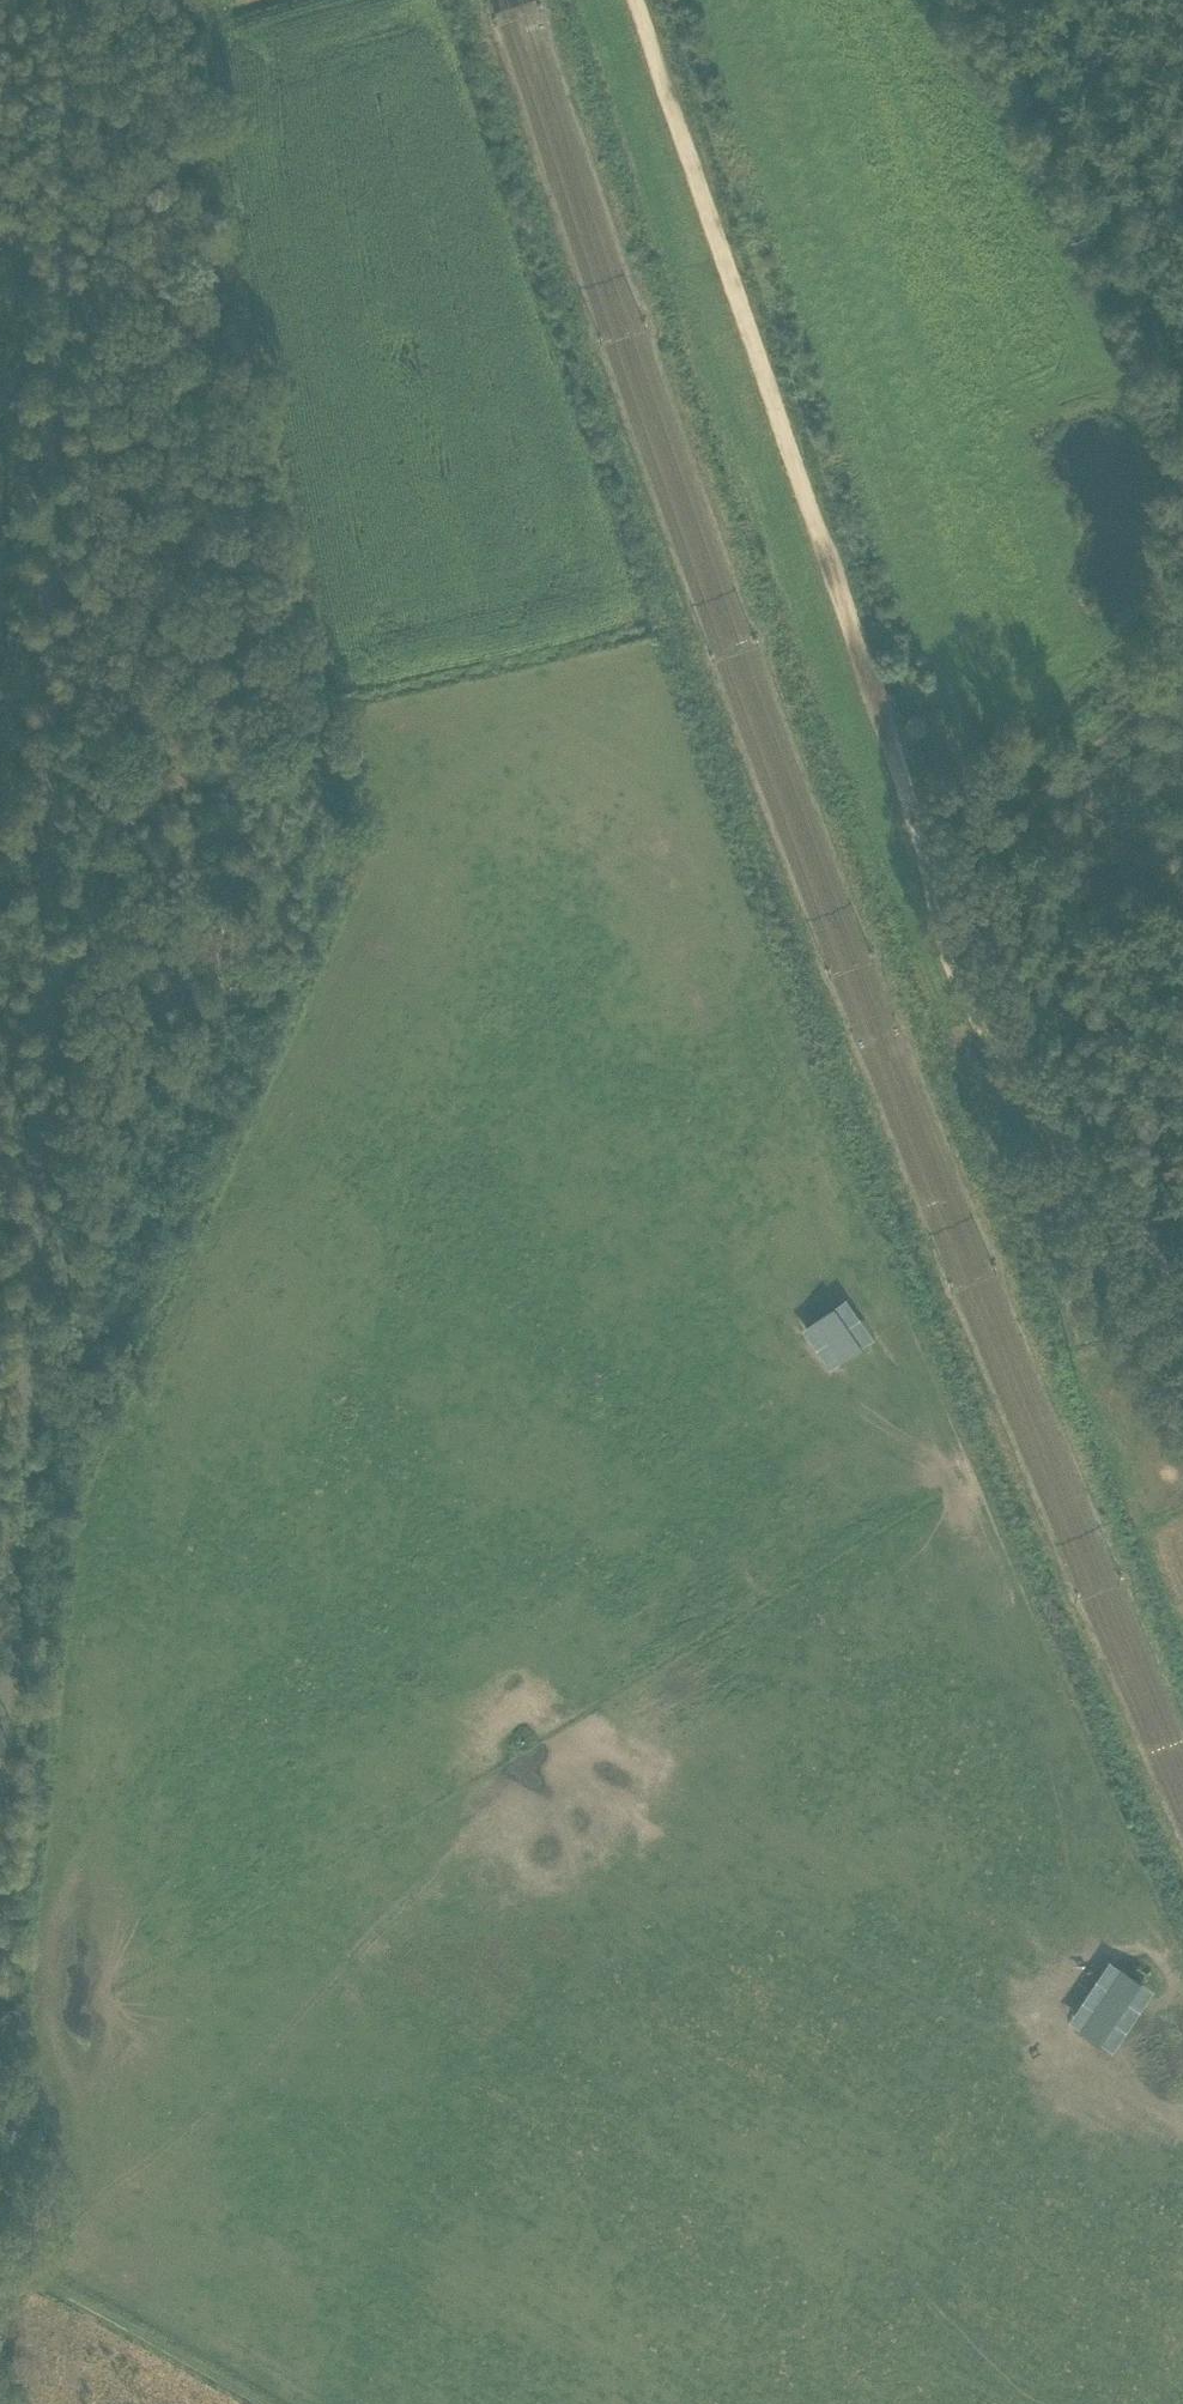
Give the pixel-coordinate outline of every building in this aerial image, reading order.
[(839,1281),(820,1293),(844,1333),(864,1321),(839,1281)] [(1118,2024),(1141,1971),(1125,1964),(1102,2016),(1118,2024)]
